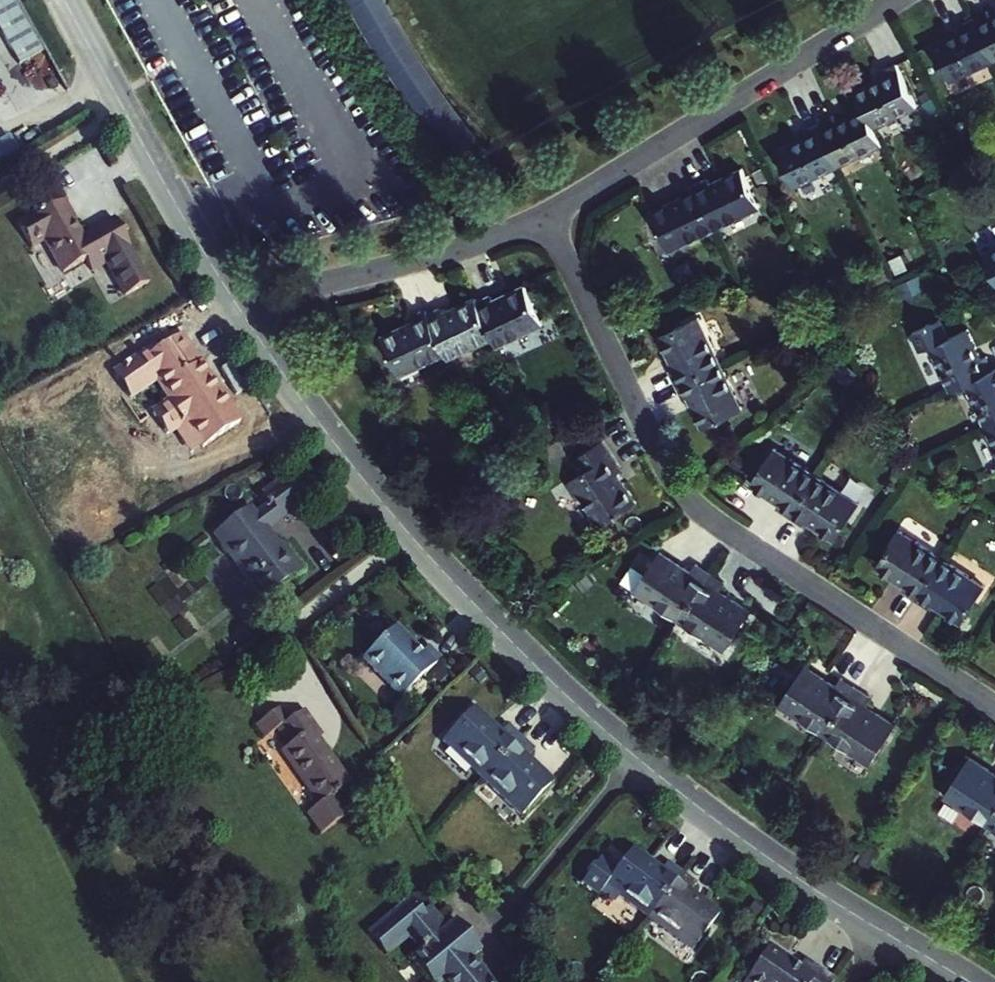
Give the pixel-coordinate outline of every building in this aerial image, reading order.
[(18,64),(43,49),(16,0),(0,0),(0,31),(18,64)] [(973,16),(993,60),(994,59),(994,13),(990,16),(987,9),(973,16)] [(993,60),(973,16),(958,23),(961,29),(932,43),(950,80),(993,60)] [(884,75),(855,88),(863,106),(873,126),(916,106),(895,62),(881,69),(884,75)] [(818,121),(838,164),(881,144),(873,126),(863,106),(834,120),(832,115),(818,121)] [(804,128),(806,133),(777,147),(794,185),(838,164),(818,121),(804,128)] [(0,138),(0,159),(18,149),(9,133),(0,138)] [(708,177),(694,184),(715,228),(760,207),(742,167),(710,182),(708,177)] [(680,190),(683,195),(652,210),(670,249),(715,228),(694,184),(680,190)] [(44,241),(62,274),(85,262),(91,272),(107,263),(106,260),(130,247),(115,220),(82,238),(63,202),(46,212),(38,216),(37,213),(17,224),(31,248),(44,241)] [(38,216),(46,212),(43,204),(34,209),(37,213),(38,216)] [(983,252),(994,279),(994,246),(983,252)] [(492,294),(477,300),(494,335),(498,344),(544,322),(526,283),(494,297),(492,294)] [(446,352),(449,357),(494,335),(477,300),(475,296),(445,311),(442,306),(428,314),(446,352)] [(412,321),(382,335),(400,374),(446,352),(428,314),(426,309),(410,315),(412,321)] [(677,383),(719,362),(698,317),(660,334),(675,365),(671,367),(677,383)] [(965,383),(993,370),(986,355),(981,358),(967,328),(948,337),(939,317),(911,330),(921,350),(930,345),(950,390),(965,383)] [(199,361),(181,335),(158,351),(177,378),(164,387),(173,400),(154,413),(168,434),(187,421),(204,447),(241,421),(199,361)] [(740,408),(719,362),(677,383),(684,396),(689,394),(704,425),(740,408)] [(965,383),(985,427),(994,422),(994,369),(993,370),(965,383)] [(985,427),(994,447),(994,422),(985,427)] [(621,468),(602,439),(573,459),(581,472),(567,481),(578,497),(581,495),(601,524),(636,500),(623,481),(617,471),(621,468)] [(751,482),(780,502),(777,506),(790,514),(816,475),(775,448),(751,482)] [(858,503),(816,475),(790,514),(804,523),(806,519),(835,538),(858,503)] [(303,503),(283,477),(259,496),(265,504),(250,516),(245,509),(213,534),(264,599),(303,569),(284,545),(280,548),(267,531),(263,526),(276,516),(281,521),(303,503)] [(263,526),(267,531),(281,521),(276,516),(263,526)] [(915,598),(942,558),(900,530),(877,565),(906,585),(902,590),(915,598)] [(635,588),(680,618),(711,572),(696,562),(690,572),(659,551),(635,588)] [(984,586),(942,558),(915,598),(929,607),(932,602),(961,621),(984,586)] [(711,572),(680,618),(726,648),(751,611),(739,603),(720,590),(725,582),(711,572)] [(363,658),(402,696),(440,660),(427,647),(421,653),(395,626),(363,658)] [(780,702),(825,732),(856,687),(841,677),(835,684),(826,678),(805,664),(780,702)] [(895,724),(874,710),(864,704),(870,695),(856,687),(825,732),(870,763),(895,724)] [(483,777),(520,738),(507,725),(501,732),(474,707),(443,740),(483,777)] [(351,783),(330,754),(325,757),(315,742),(323,736),(305,710),(289,721),(279,708),(256,724),(265,738),(279,728),(290,746),(282,752),(319,805),(308,814),(321,834),(351,813),(336,793),(351,783)] [(520,738),(483,777),(522,815),(553,782),(526,757),(533,750),(520,738)] [(990,823),(994,816),(994,772),(989,768),(970,756),(945,793),(990,823)] [(648,916),(681,871),(666,861),(660,869),(632,848),(615,870),(599,858),(582,882),(598,894),(601,891),(614,901),(619,895),(648,916)] [(648,916),(692,949),(719,912),(689,890),(695,882),(681,871),(648,916)] [(472,959),(481,952),(455,921),(446,929),(428,908),(422,913),(411,901),(368,937),(386,958),(409,938),(418,949),(417,951),(418,952),(408,959),(427,981),(491,981),(472,959)] [(835,979),(804,957),(798,965),(769,945),(744,981),(833,981),(835,979)]
